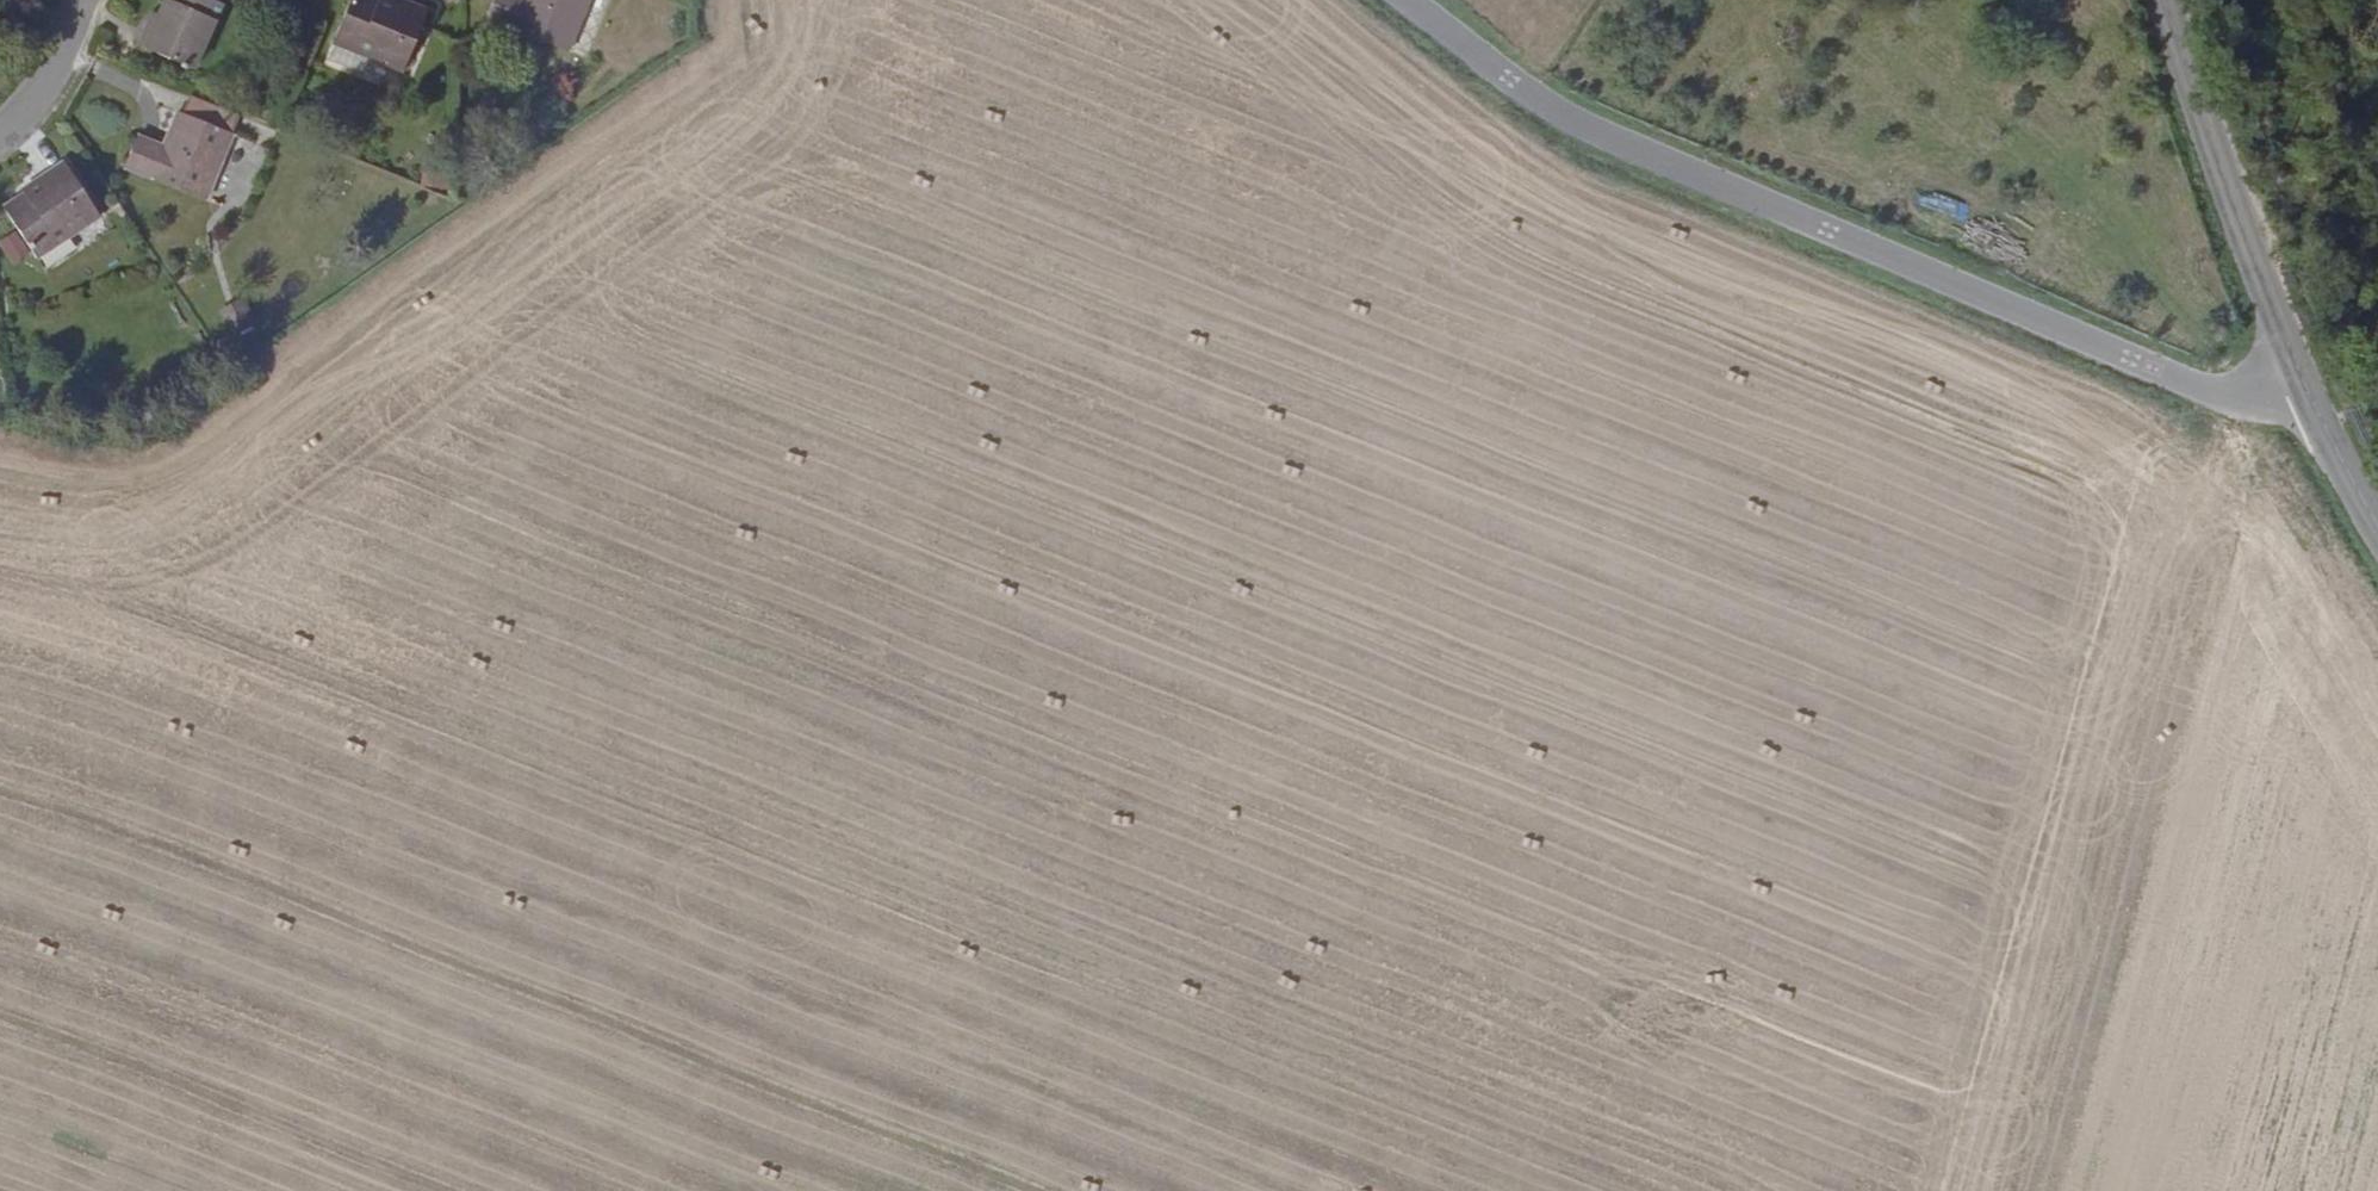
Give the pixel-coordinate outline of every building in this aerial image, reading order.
[(159,15),(152,31),(147,29),(140,45),(193,69),(221,3),(214,0),(165,0),(159,15)] [(401,1),(400,6),(386,0),(353,0),(336,42),(403,70),(428,12),(401,1)] [(530,1),(526,0),(496,0),(488,19),(567,53),(589,0),(531,0),(530,1)] [(152,31),(159,15),(153,13),(147,29),(152,31)] [(242,112),(192,91),(182,115),(232,135),(242,112)] [(169,149),(182,115),(177,113),(163,147),(169,149)] [(205,200),(232,135),(182,115),(169,149),(163,147),(139,137),(127,167),(205,200)] [(63,162),(39,179),(42,183),(27,193),(7,206),(22,229),(37,251),(54,240),(75,226),(78,231),(90,249),(111,235),(63,162)] [(42,183),(39,179),(24,189),(27,193),(42,183)] [(54,240),(58,244),(78,231),(75,226),(54,240)] [(22,229),(17,232),(32,254),(37,251),(22,229)]
